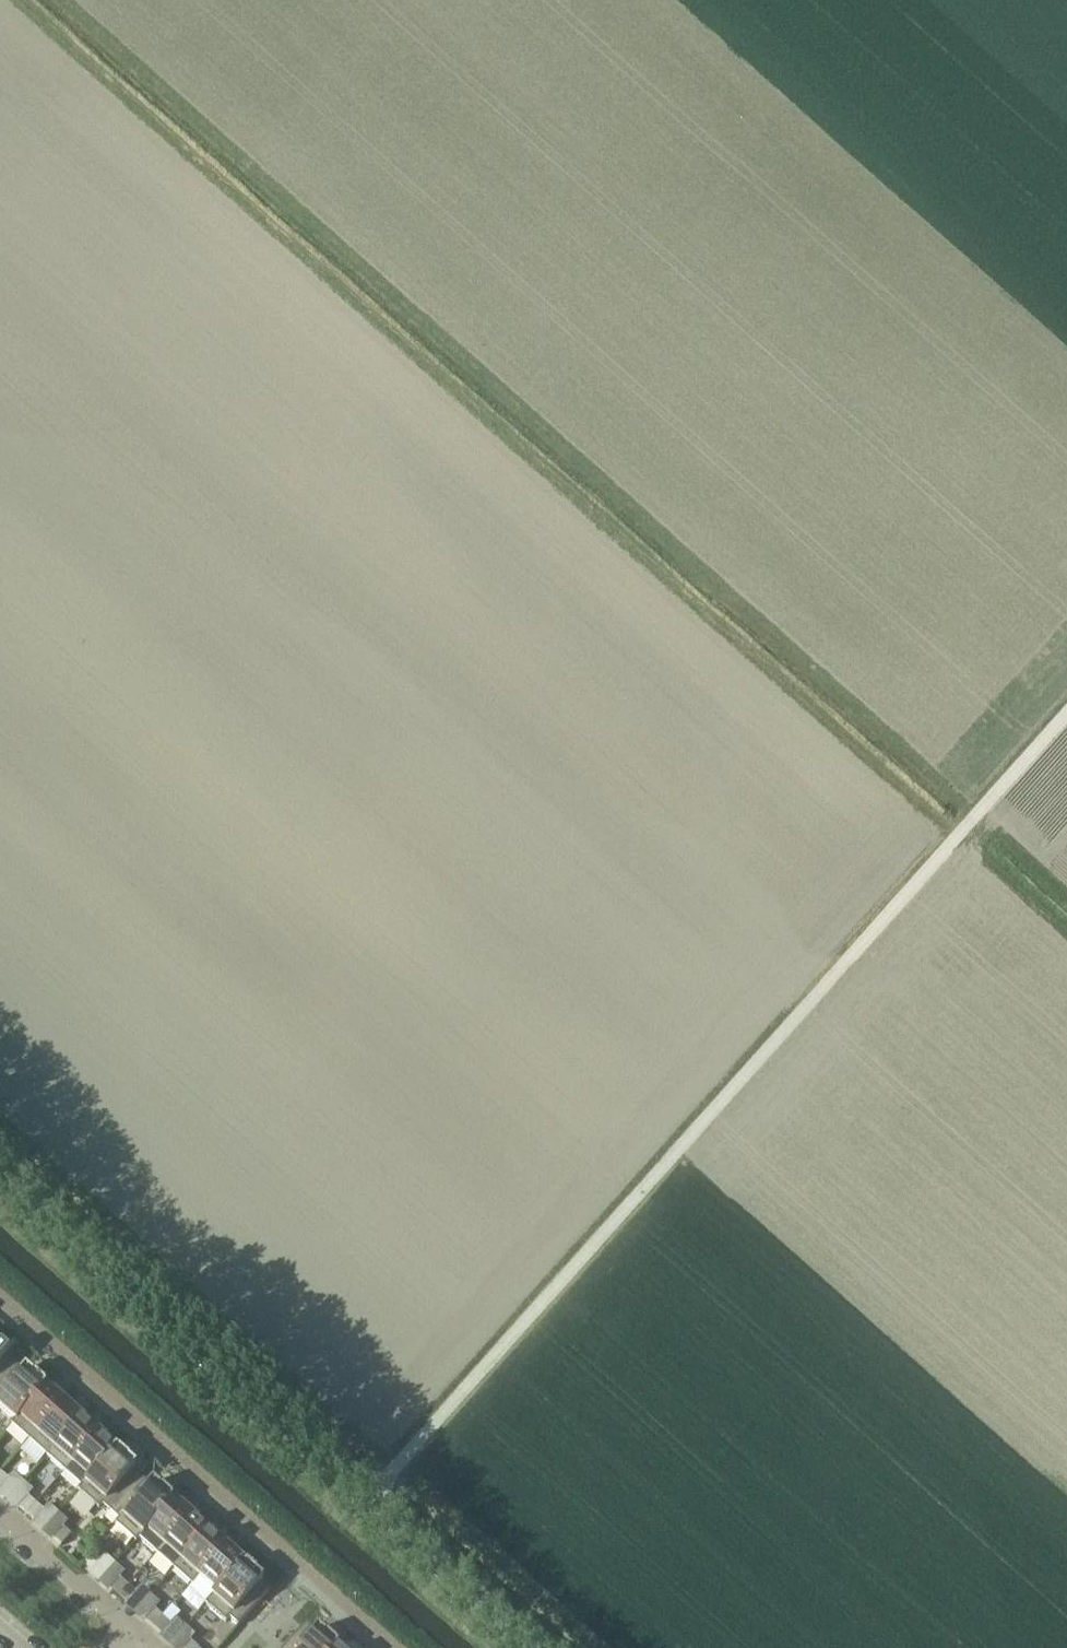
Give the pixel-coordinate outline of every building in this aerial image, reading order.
[(13,1363),(6,1357),(8,1354),(1,1348),(2,1347),(0,1345),(0,1378),(13,1363)] [(13,1363),(0,1378),(0,1407),(14,1420),(45,1385),(33,1374),(32,1375),(25,1369),(22,1371),(13,1363)] [(45,1385),(14,1420),(10,1424),(28,1440),(62,1401),(44,1386),(45,1385)] [(62,1401),(28,1440),(45,1455),(79,1417),(62,1401)] [(79,1417),(45,1455),(63,1471),(97,1433),(79,1417)] [(97,1433),(63,1471),(81,1487),(115,1448),(97,1433)] [(115,1448),(81,1487),(77,1491),(98,1509),(102,1505),(109,1512),(140,1476),(133,1470),(136,1467),(129,1461),(130,1460),(117,1448),(116,1449),(115,1448)] [(8,1480),(0,1472),(0,1489),(8,1480)] [(149,1484),(140,1476),(109,1512),(118,1520),(115,1524),(134,1541),(172,1498),(160,1487),(159,1488),(152,1482),(149,1484)] [(18,1507),(25,1513),(35,1503),(28,1497),(18,1507)] [(172,1498),(134,1541),(136,1542),(139,1538),(155,1553),(189,1514),(172,1499),(173,1498),(172,1498)] [(44,1511),(35,1503),(25,1513),(34,1521),(44,1511)] [(189,1514),(155,1553),(173,1568),(207,1530),(189,1514)] [(61,1546),(71,1535),(63,1528),(53,1538),(61,1546)] [(207,1530),(173,1568),(191,1584),(224,1546),(207,1530)] [(224,1546),(191,1584),(192,1585),(199,1577),(215,1591),(242,1561),(224,1546)] [(83,1565),(91,1572),(100,1561),(92,1554),(83,1565)] [(243,1562),(242,1561),(215,1591),(216,1592),(205,1604),(226,1622),(229,1618),(237,1626),(269,1590),(260,1583),(263,1580),(256,1574),(257,1573),(244,1561),(243,1562)] [(110,1589),(117,1595),(127,1585),(120,1578),(110,1589)] [(136,1592),(127,1585),(117,1595),(126,1603),(136,1592)] [(145,1620),(153,1627),(162,1616),(155,1610),(145,1620)] [(171,1624),(162,1616),(153,1627),(162,1634),(171,1624)] [(305,1624),(284,1647),(335,1647),(337,1646),(338,1645),(325,1634),(324,1635),(317,1628),(314,1631),(305,1624)]
